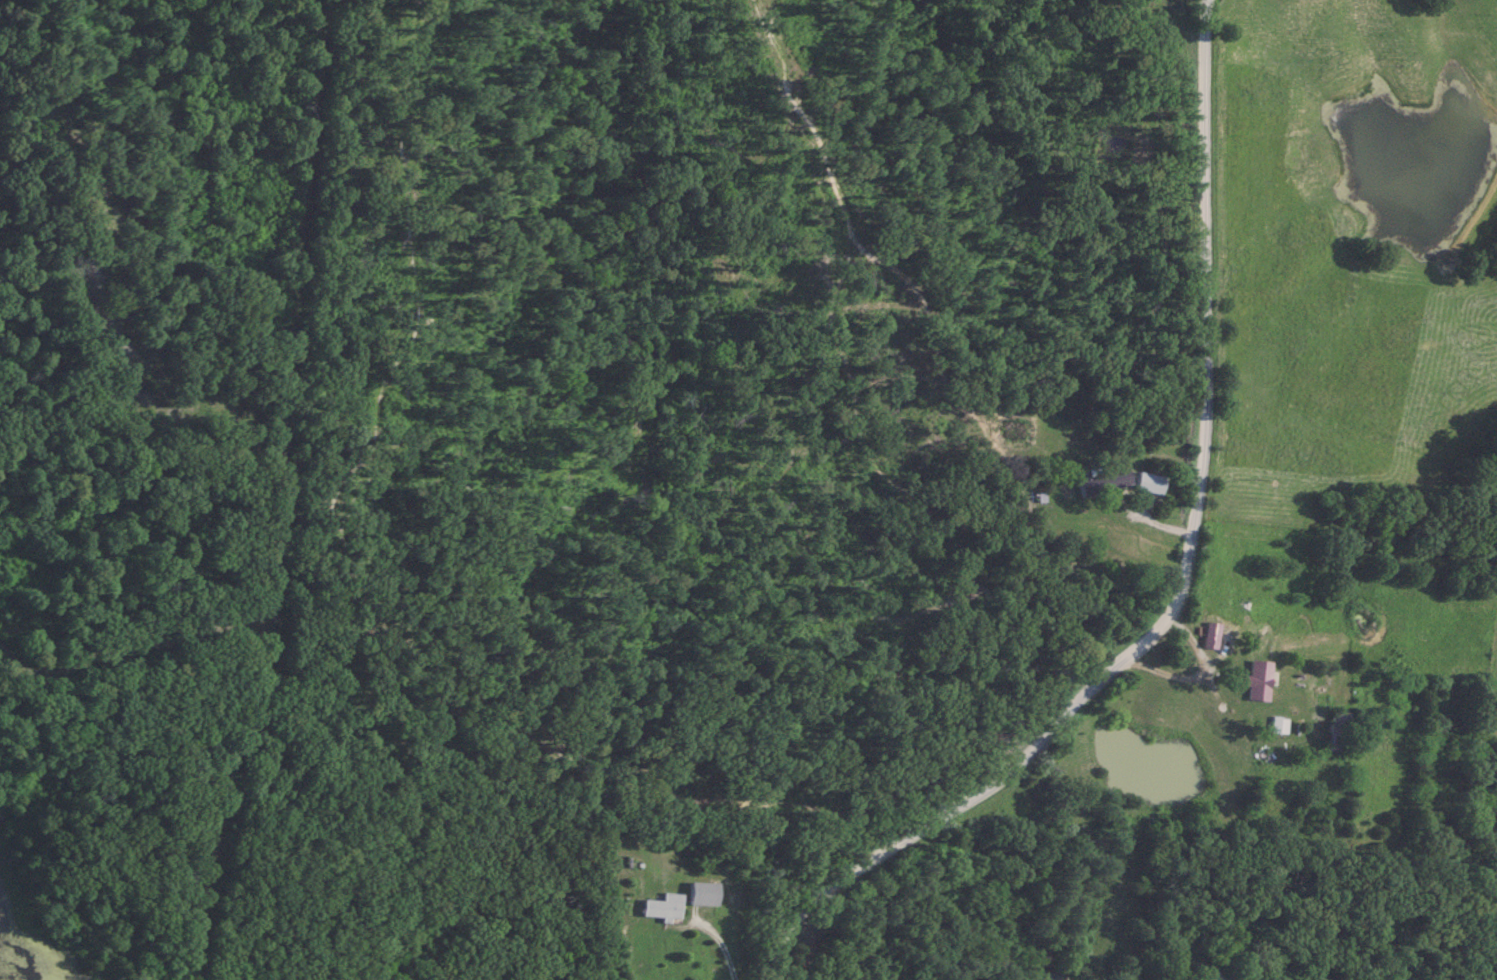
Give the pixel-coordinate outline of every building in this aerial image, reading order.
[(1078,492),(1130,480),(1127,469),(1076,482),(1078,492)] [(1199,647),(1215,649),(1218,624),(1202,622),(1199,647)] [(1269,661),(1246,661),(1246,700),(1269,700),(1269,661)] [(1347,712),(1327,711),(1326,751),(1346,752),(1347,712)] [(1283,717),(1269,717),(1269,733),(1283,733),(1283,717)] [(689,905),(718,905),(718,883),(689,883),(689,905)] [(682,894),(662,893),(662,901),(641,900),(640,917),(680,920),(682,894)]
